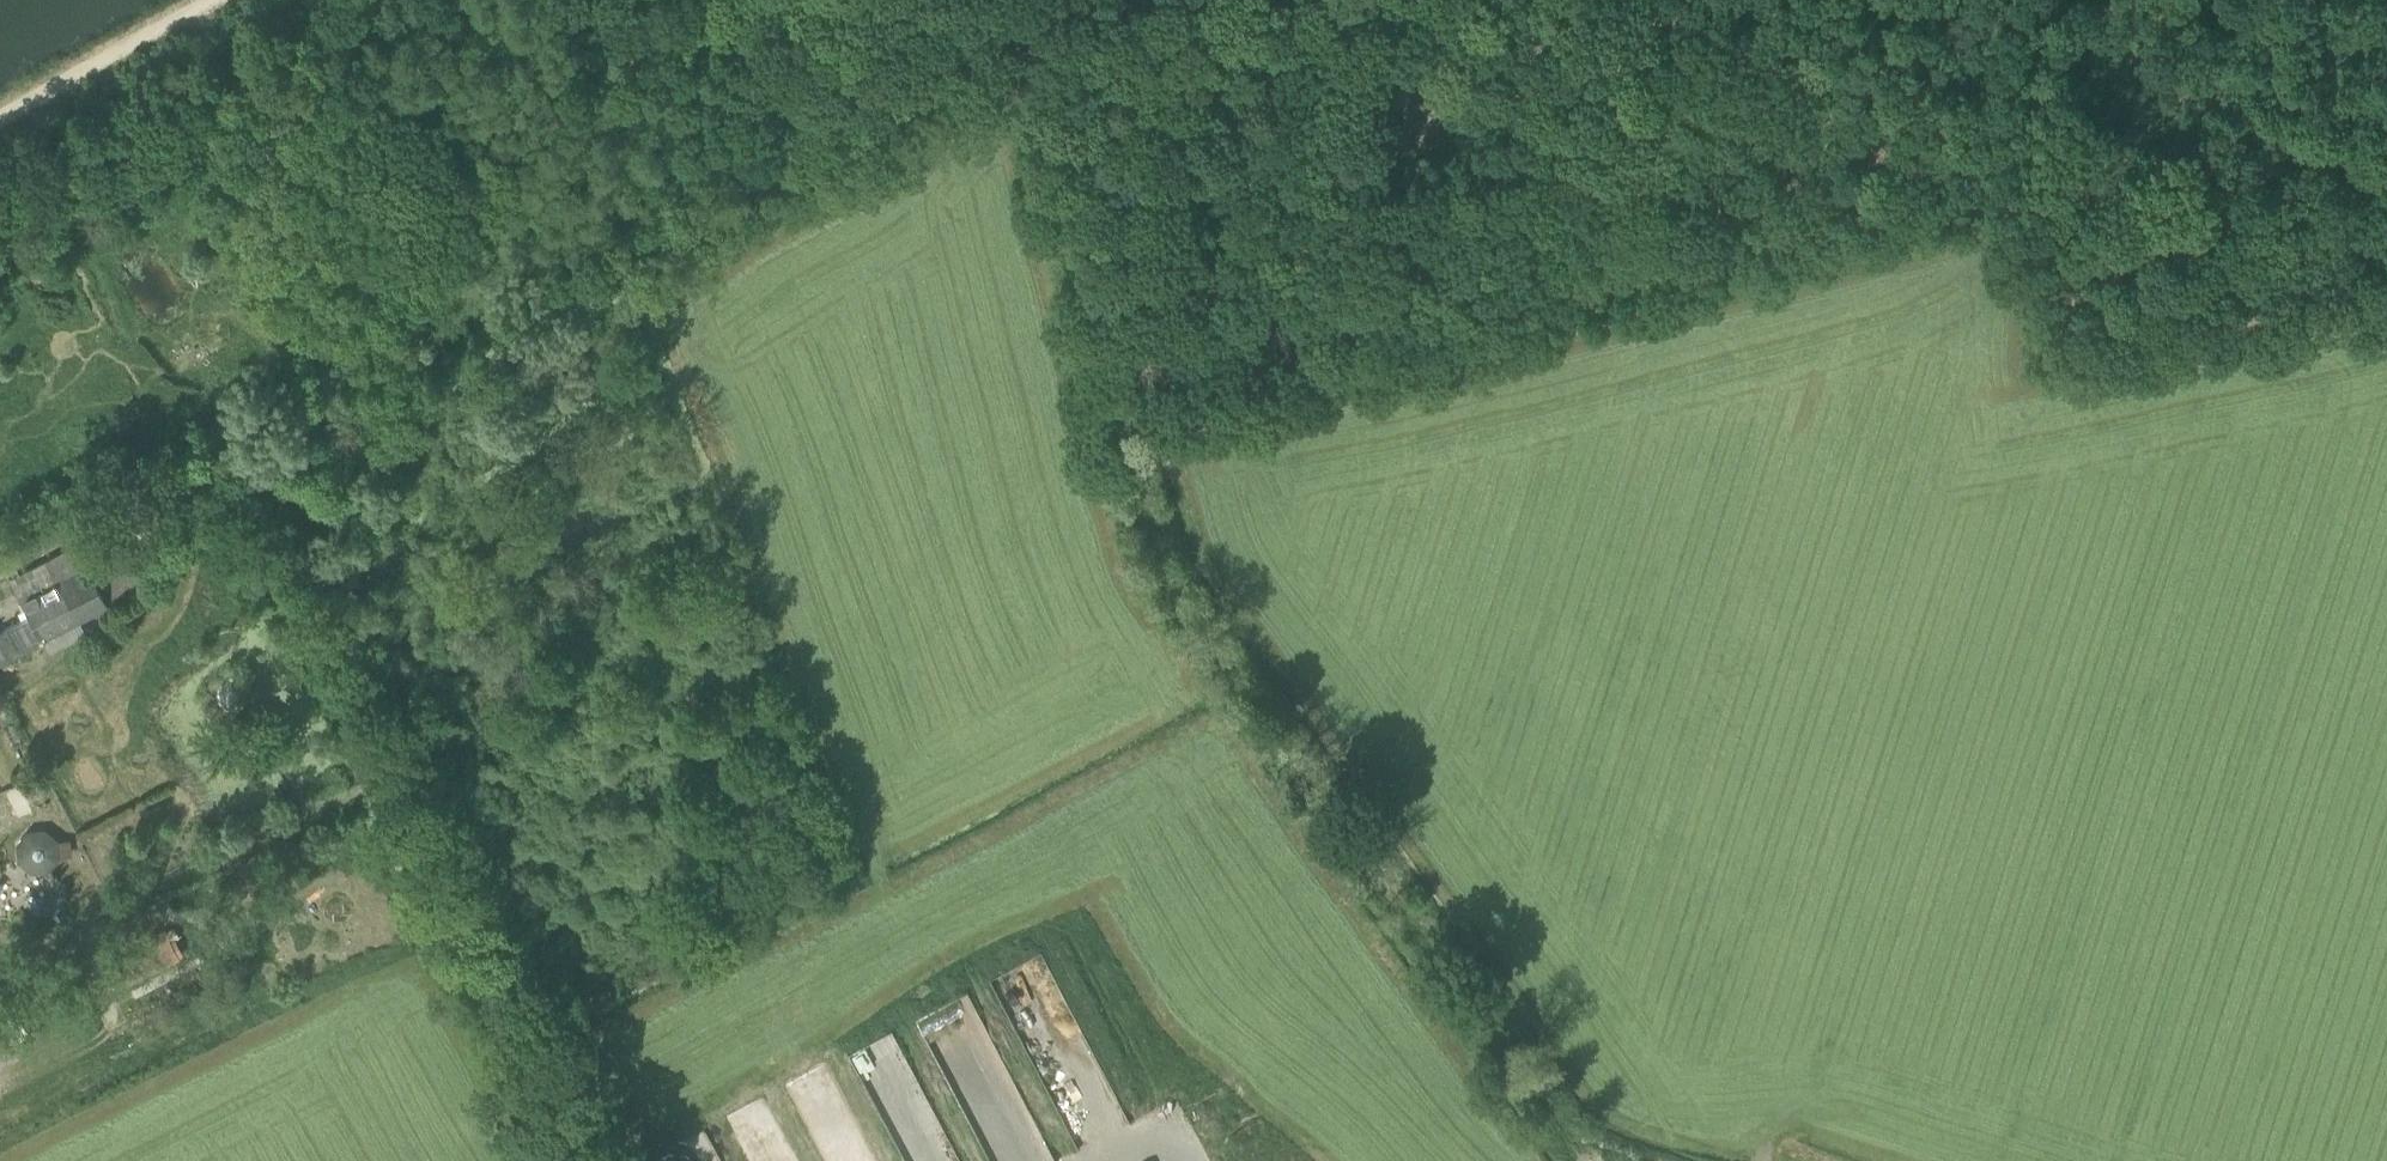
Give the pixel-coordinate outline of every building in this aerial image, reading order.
[(127,540),(87,561),(108,602),(148,581),(127,540)] [(109,604),(76,541),(9,575),(29,612),(0,627),(0,660),(109,604)] [(57,837),(42,826),(26,828),(14,841),(16,860),(30,869),(48,868),(59,856),(72,854),(70,836),(57,837)] [(179,958),(176,953),(165,931),(114,958),(128,984),(179,958)]
